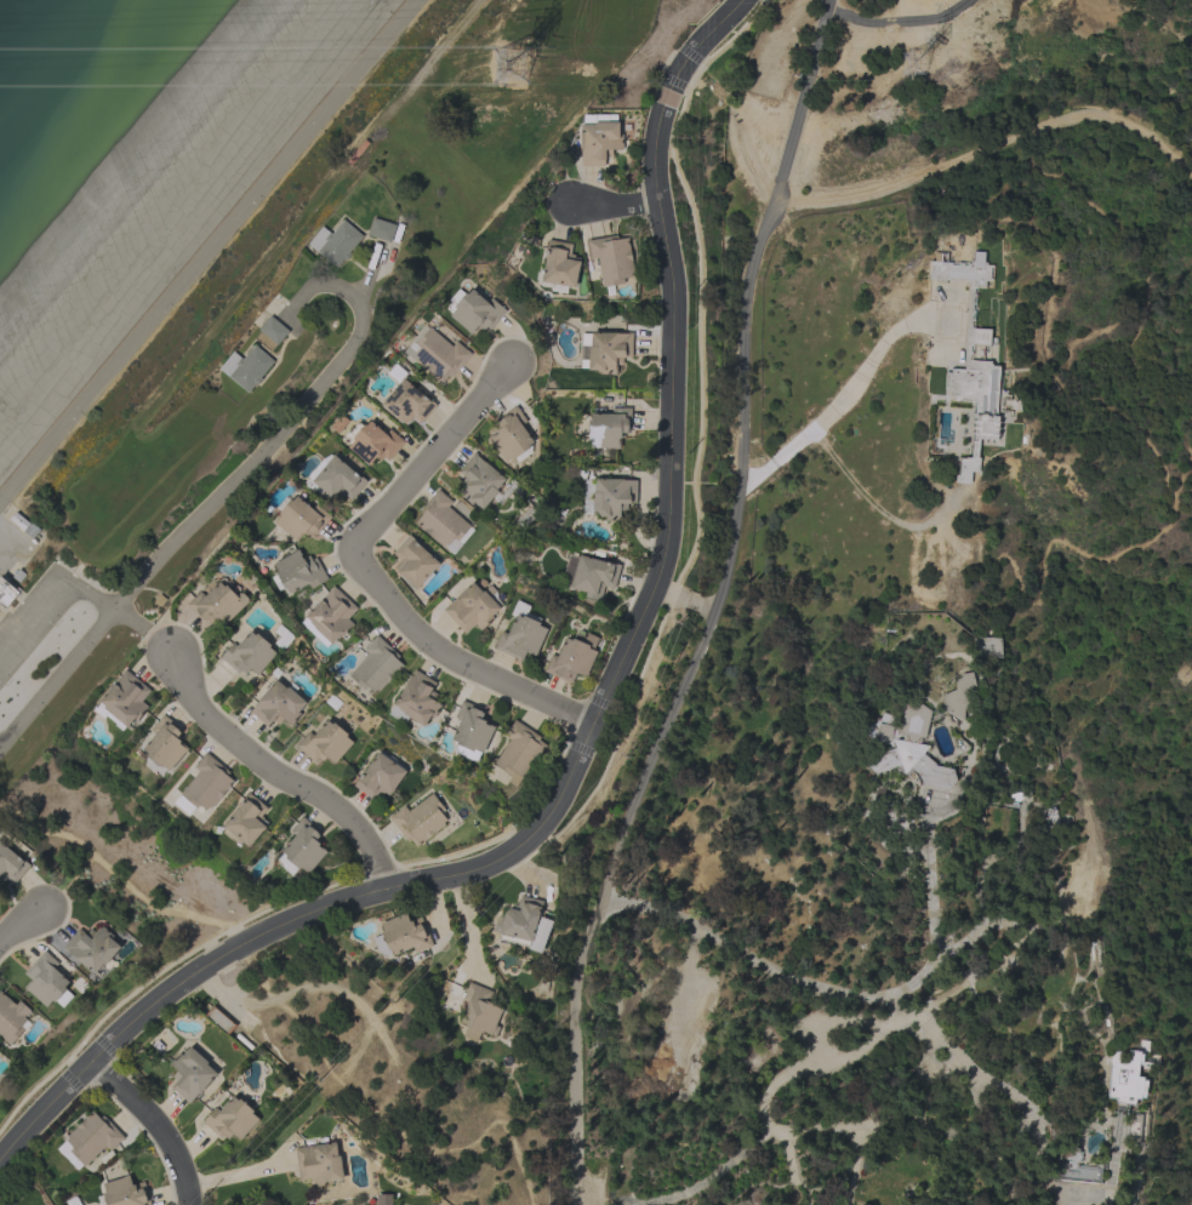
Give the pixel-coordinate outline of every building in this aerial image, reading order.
[(594,114),(608,114),(608,115),(616,115),(616,121),(618,121),(618,135),(622,135),(622,149),(612,149),(612,156),(605,156),(605,160),(604,160),(604,166),(582,166),(582,152),(581,152),(581,124),(594,124),(594,121),(594,114)] [(350,166),(346,162),(365,138),(369,142),(350,166)] [(367,235),(373,217),(397,224),(390,242),(367,235)] [(346,261),(343,258),(337,267),(308,244),(323,225),(331,233),(343,219),(363,235),(349,252),(349,255),(346,261)] [(615,295),(608,296),(605,286),(603,286),(598,257),(591,258),(589,246),(588,246),(587,240),(617,235),(618,239),(628,236),(634,272),(632,273),(632,276),(623,278),(624,282),(614,285),(615,295)] [(566,293),(549,290),(551,286),(542,285),(536,278),(537,272),(543,273),(546,258),(544,258),(548,239),(572,244),(570,253),(575,255),(575,257),(580,258),(580,261),(581,261),(581,264),(580,264),(576,287),(568,286),(566,293)] [(935,261),(936,252),(942,252),(941,261),(970,263),(971,261),(974,261),(985,262),(987,262),(987,264),(993,264),(992,267),(991,267),(989,278),(992,278),(992,281),(986,280),(985,289),(976,287),(974,327),(991,329),(989,345),(983,345),(983,353),(977,353),(977,344),(973,344),(971,360),(992,361),(991,364),(992,364),(992,365),(999,366),(997,416),(999,416),(998,440),(980,439),(979,457),(980,457),(980,462),(979,472),(971,472),(970,484),(956,482),(956,474),(958,474),(959,457),(966,458),(966,457),(971,457),(975,402),(956,401),(956,395),(949,394),(951,390),(943,389),(945,371),(952,372),(952,367),(965,369),(970,281),(946,280),(946,281),(936,281),(936,279),(929,279),(930,261),(935,261)] [(450,315),(456,308),(454,307),(466,292),(468,293),(472,289),(487,302),(491,298),(506,310),(490,329),(486,326),(483,331),(478,326),(470,333),(450,315)] [(290,330),(278,344),(259,330),(270,315),(290,330)] [(412,362),(400,353),(424,325),(428,327),(429,327),(452,347),(457,341),(470,353),(451,377),(449,375),(443,382),(415,359),(412,362)] [(623,358),(622,365),(617,365),(617,371),(616,371),(616,375),(600,373),(600,370),(588,370),(588,369),(580,369),(581,359),(588,359),(588,345),(581,345),(581,332),(592,333),(592,332),(632,332),(632,358),(623,358)] [(275,360),(261,377),(262,378),(257,386),(255,384),(249,393),(219,369),(234,350),(243,359),(255,344),(275,360)] [(398,382),(387,373),(395,364),(406,372),(398,382)] [(420,423),(412,416),(405,424),(382,405),(404,378),(428,399),(429,398),(437,404),(420,423)] [(530,451),(517,462),(513,456),(506,462),(492,441),(491,442),(489,438),(494,434),(494,435),(497,433),(496,430),(502,427),(496,419),(517,406),(526,421),(521,424),(534,442),(531,444),(530,451)] [(631,432),(627,432),(627,433),(624,433),(624,438),(621,438),(620,438),(620,449),(591,447),(591,439),(588,439),(588,419),(591,419),(591,413),(611,413),(612,407),(631,407),(631,432)] [(341,439),(348,429),(350,432),(358,422),(363,426),(364,424),(366,426),(370,421),(386,434),(389,429),(400,438),(405,441),(388,461),(384,457),(381,461),(376,457),(369,466),(348,447),(348,446),(341,439)] [(501,495),(513,480),(517,484),(501,504),(492,497),(483,509),(473,501),(472,503),(460,493),(464,486),(460,482),(464,476),(458,470),(474,452),(478,455),(477,456),(486,463),(506,479),(497,490),(498,490),(497,491),(501,495)] [(333,455),(350,469),(352,468),(366,481),(350,499),(343,493),(336,502),(307,476),(321,458),(330,453),(332,456),(333,455)] [(581,514),(582,506),(583,506),(584,480),(595,480),(595,478),(623,479),(623,480),(637,480),(637,502),(631,502),(631,503),(627,503),(627,510),(620,510),(620,521),(611,521),(611,520),(605,520),(605,516),(593,516),(593,515),(581,514)] [(473,531),(454,553),(443,544),(441,544),(434,538),(433,538),(423,530),(423,529),(415,522),(422,514),(418,512),(438,489),(452,501),(447,507),(470,526),(469,527),(473,531)] [(280,510),(275,507),(285,497),(289,501),(291,499),(292,501),(297,496),(312,508),(315,503),(331,516),(315,535),(313,532),(312,533),(309,532),(307,535),(303,532),(296,542),(274,522),(280,515),(278,514),(280,510)] [(29,524),(32,521),(40,530),(32,538),(23,531),(8,519),(16,512),(29,524)] [(409,533),(423,547),(422,548),(439,564),(432,572),(434,575),(424,586),(422,582),(417,589),(397,571),(398,570),(395,569),(400,564),(398,561),(400,559),(393,553),(409,533)] [(279,589),(272,577),(276,573),(275,572),(278,572),(273,564),(298,549),(303,558),(309,554),(312,560),(316,558),(327,579),(312,588),(309,583),(291,594),(287,588),(285,589),(284,587),(279,589)] [(560,583),(566,562),(568,562),(569,554),(572,554),(572,552),(577,553),(576,556),(580,556),(580,555),(601,561),(603,560),(621,565),(614,588),(604,586),(600,601),(583,596),(586,592),(571,588),(571,586),(560,583)] [(5,609),(0,605),(0,598),(4,594),(0,591),(0,576),(19,592),(5,609)] [(187,605),(200,590),(205,596),(219,582),(224,587),(226,584),(236,595),(239,593),(243,593),(247,598),(249,602),(223,626),(216,618),(215,619),(207,627),(187,605)] [(443,610),(457,595),(458,596),(473,582),(483,592),(490,584),(496,590),(490,596),(501,607),(492,616),(494,618),(481,630),(475,623),(464,633),(443,610)] [(330,643),(326,646),(312,634),(313,633),(301,622),(306,617),(304,616),(333,586),(358,607),(348,618),(354,624),(342,638),(340,635),(331,644),(330,643)] [(511,613),(517,600),(529,606),(526,612),(540,618),(538,622),(540,623),(538,624),(547,629),(535,656),(526,652),(521,661),(494,649),(502,630),(508,634),(515,616),(511,613)] [(281,650),(274,643),(279,636),(274,632),(280,624),(293,636),(281,650)] [(221,657),(233,643),(236,646),(250,630),(256,635),(257,633),(272,645),(269,647),(276,653),(257,675),(253,672),(255,670),(251,668),(250,669),(250,668),(245,673),(241,669),(239,673),(221,657)] [(597,652),(586,678),(576,673),(571,684),(543,670),(552,653),(558,656),(565,638),(572,640),(576,633),(584,636),(587,632),(598,638),(593,650),(597,652)] [(400,656),(398,658),(403,663),(401,663),(404,666),(378,692),(377,690),(375,692),(367,686),(365,690),(349,675),(369,653),(364,649),(377,634),(400,656)] [(1003,657),(988,658),(988,656),(973,657),(971,635),(989,638),(989,636),(1002,638),(1003,657)] [(121,730),(114,724),(115,723),(107,715),(104,718),(95,709),(101,702),(99,701),(122,673),(125,669),(150,690),(142,701),(148,707),(137,720),(136,718),(127,727),(125,725),(121,730)] [(409,716),(405,723),(389,713),(414,674),(412,673),(415,669),(437,683),(432,690),(438,693),(434,699),(440,703),(440,704),(441,706),(434,718),(430,715),(424,726),(409,716)] [(976,686),(969,693),(973,703),(964,710),(964,720),(954,715),(952,715),(941,710),(943,693),(956,689),(956,680),(960,678),(960,674),(973,672),(976,686)] [(286,687),(287,686),(306,702),(298,712),(301,714),(291,725),(284,719),(279,725),(274,720),(272,723),(270,721),(267,725),(250,712),(258,701),(275,679),(286,687)] [(480,752),(477,761),(455,752),(458,742),(452,739),(461,720),(455,716),(462,699),(484,710),(483,713),(484,713),(483,715),(486,718),(485,720),(486,721),(486,723),(495,726),(483,753),(480,752)] [(953,769),(957,781),(948,789),(924,783),(919,775),(911,766),(905,773),(902,765),(876,773),(863,761),(861,733),(877,718),(879,719),(883,712),(890,714),(895,718),(894,726),(895,726),(897,719),(901,719),(905,704),(919,702),(930,710),(925,737),(922,737),(920,743),(930,746),(924,753),(936,764),(936,765),(953,769)] [(170,771),(162,765),(161,766),(147,754),(148,753),(143,748),(156,732),(152,729),(164,714),(183,730),(179,735),(183,738),(181,741),(189,748),(170,771)] [(335,763),(327,755),(323,760),(319,758),(315,763),(296,746),(308,732),(309,733),(312,730),(315,733),(327,719),(332,724),(333,721),(348,735),(347,736),(353,742),(335,763)] [(541,737),(538,739),(546,744),(526,775),(524,773),(523,776),(524,776),(517,787),(508,781),(512,776),(494,764),(509,738),(504,735),(514,719),(541,737)] [(392,793),(390,793),(388,795),(384,793),(383,794),(378,792),(373,799),(353,786),(359,777),(377,750),(406,771),(392,793)] [(189,815),(173,801),(199,771),(193,766),(206,752),(230,772),(228,775),(234,781),(211,809),(210,806),(207,810),(200,804),(196,809),(195,807),(189,815)] [(268,807),(262,815),(264,817),(262,821),(268,826),(250,847),(223,826),(241,804),(240,803),(249,792),(268,807)] [(432,793),(445,810),(441,812),(446,819),(444,822),(445,824),(437,832),(416,847),(411,840),(407,841),(389,817),(405,805),(409,811),(432,793)] [(1062,832),(1042,839),(1038,828),(1045,827),(1040,810),(1055,806),(1062,832)] [(292,875),(284,868),(283,863),(276,858),(284,851),(283,851),(296,835),(291,830),(303,816),(321,832),(320,833),(321,834),(318,838),(321,840),(320,843),(319,844),(327,851),(309,873),(302,867),(301,869),(298,867),(292,875)] [(1,879),(0,881),(0,841),(21,858),(22,857),(30,866),(15,884),(6,876),(4,880),(1,879)] [(541,936),(535,949),(529,947),(500,938),(501,933),(492,931),(495,924),(509,908),(513,908),(514,903),(517,904),(518,898),(519,900),(520,896),(521,896),(543,901),(538,920),(537,920),(534,933),(541,936)] [(406,912),(410,921),(421,916),(433,946),(415,953),(412,947),(394,954),(394,953),(387,955),(377,952),(372,938),(382,933),(382,932),(384,931),(381,923),(406,912)] [(75,958),(75,956),(68,950),(68,952),(63,948),(79,929),(86,935),(91,929),(96,932),(99,927),(101,929),(102,926),(114,936),(112,938),(121,947),(105,964),(101,970),(99,969),(95,973),(75,958)] [(45,950),(58,963),(55,967),(69,982),(65,987),(67,988),(64,992),(70,996),(64,1003),(58,998),(55,1001),(52,1000),(46,1007),(29,990),(28,992),(24,987),(32,980),(23,973),(45,950)] [(475,1041),(462,1036),(466,1026),(464,1026),(466,1023),(460,1021),(463,1010),(458,1007),(462,998),(461,996),(462,992),(464,993),(469,982),(492,990),(490,999),(494,1001),(492,1005),(502,1009),(496,1026),(500,1027),(496,1035),(483,1030),(483,1033),(480,1032),(475,1041)] [(10,1045),(0,1036),(0,991),(7,996),(16,1004),(19,1000),(30,1010),(24,1017),(27,1020),(21,1026),(24,1028),(10,1045)] [(236,1024),(227,1035),(204,1015),(213,1004),(236,1024)] [(209,1062),(206,1063),(217,1073),(199,1093),(198,1092),(189,1103),(172,1089),(178,1081),(172,1076),(177,1070),(169,1064),(179,1052),(182,1055),(190,1046),(209,1062)] [(1140,1053),(1143,1055),(1142,1064),(1139,1064),(1137,1076),(1143,1076),(1143,1080),(1147,1080),(1145,1097),(1141,1097),(1141,1100),(1136,1098),(1135,1104),(1129,1104),(1128,1114),(1116,1113),(1117,1098),(1106,1097),(1110,1067),(1108,1067),(1111,1050),(1128,1052),(1129,1050),(1141,1051),(1140,1053)] [(244,1136),(240,1141),(232,1133),(227,1138),(223,1135),(221,1138),(203,1121),(215,1107),(218,1110),(233,1095),(238,1100),(240,1098),(253,1110),(252,1113),(258,1119),(244,1136)] [(76,1170),(56,1149),(68,1137),(68,1136),(92,1110),(99,1118),(103,1115),(124,1137),(112,1149),(115,1155),(103,1164),(98,1158),(110,1150),(105,1146),(85,1166),(82,1164),(76,1170)] [(314,1186),(313,1178),(300,1181),(295,1147),(301,1147),(336,1142),(337,1149),(338,1148),(338,1155),(340,1155),(343,1180),(332,1181),(332,1183),(314,1186)] [(1057,1181),(1059,1164),(1061,1164),(1061,1159),(1059,1159),(1060,1147),(1062,1148),(1062,1146),(1079,1148),(1078,1152),(1082,1152),(1080,1163),(1078,1161),(1078,1165),(1102,1167),(1100,1186),(1057,1181)] [(144,1181),(151,1204),(100,1204),(97,1197),(104,1194),(103,1193),(105,1192),(103,1183),(130,1175),(132,1184),(144,1181)] [(392,1194),(392,1204),(376,1204),(377,1194),(392,1194)]
